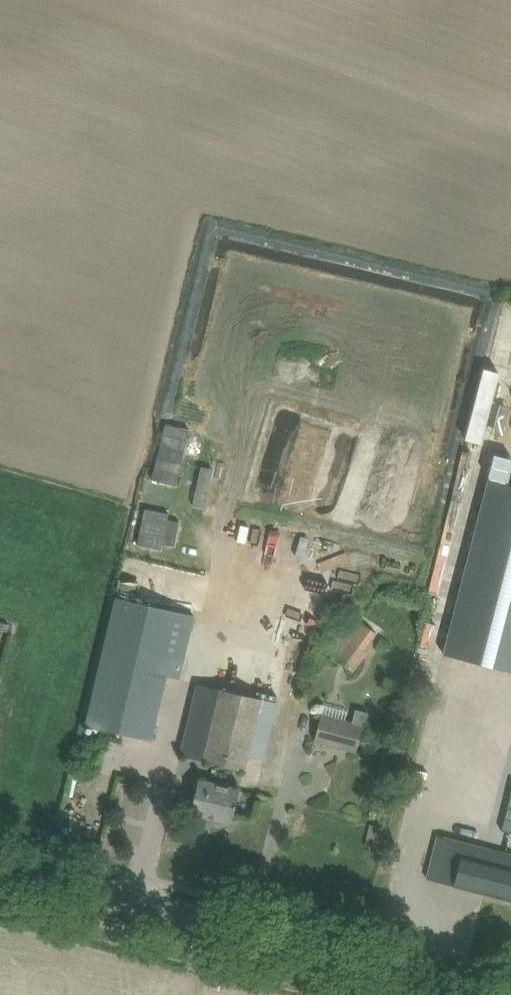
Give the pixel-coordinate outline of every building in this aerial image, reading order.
[(510,369),(510,305),(506,303),(490,363),(510,369)] [(509,389),(510,383),(510,370),(489,365),(484,383),(509,389)] [(496,449),(510,391),(485,385),(471,443),(496,449)] [(176,485),(185,448),(190,429),(165,423),(161,442),(152,479),(176,485)] [(194,504),(207,506),(211,487),(220,488),(224,468),(202,464),(194,504)] [(510,671),(510,485),(488,479),(444,654),(510,671)] [(169,514),(145,509),(137,545),(161,549),(163,543),(175,546),(179,523),(168,521),(169,514)] [(361,621),(354,631),(369,643),(377,633),(361,621)] [(333,658),(353,672),(367,653),(364,650),(369,643),(354,631),(333,658)] [(85,724),(152,740),(167,676),(100,661),(85,724)] [(273,718),(258,714),(262,699),(196,683),(179,755),(244,771),(248,757),(263,761),(273,718)] [(356,751),(363,725),(365,726),(369,712),(356,709),(352,722),(323,714),(316,740),(352,750),(356,751)] [(199,780),(195,793),(191,812),(231,823),(236,803),(239,789),(199,780)] [(377,849),(382,827),(370,824),(365,846),(377,849)] [(510,900),(510,854),(438,836),(427,878),(510,900)] [(381,856),(378,866),(392,869),(395,859),(381,856)]
